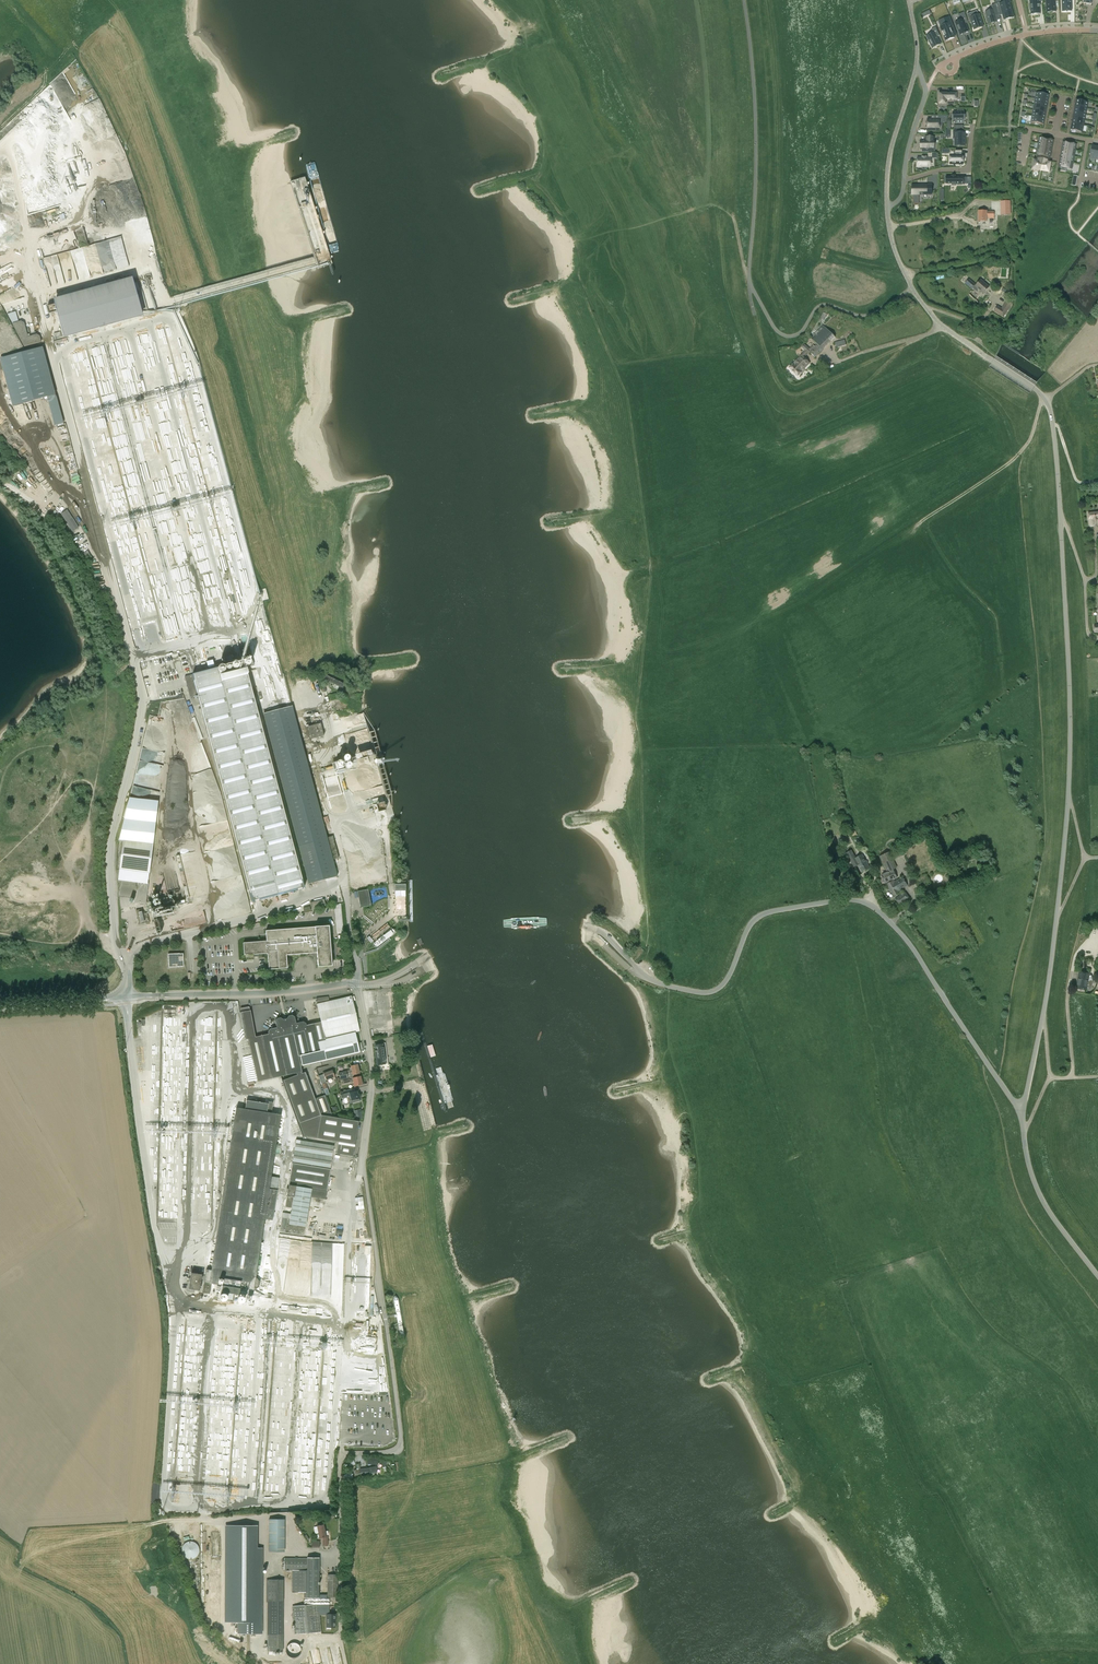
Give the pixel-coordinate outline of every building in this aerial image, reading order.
[(1042,0),(1030,0),(1030,5),(1029,5),(1029,10),(1031,9),(1031,14),(1040,13),(1039,1),(1043,1),(1042,0)] [(1047,12),(1056,11),(1055,0),(1046,0),(1047,12)] [(1063,11),(1071,11),(1071,0),(1063,0),(1063,11)] [(1009,1),(996,4),(998,13),(1002,12),(1004,20),(1013,17),(1009,1)] [(985,12),(989,24),(997,22),(995,16),(999,15),(998,13),(996,4),(991,6),(993,10),(985,12)] [(961,20),(956,22),(960,34),(968,31),(965,23),(969,22),(965,12),(959,14),(961,20)] [(977,12),(972,14),(972,13),(967,15),(970,23),(972,22),(974,29),(983,27),(979,15),(978,15),(977,12)] [(945,25),(941,27),(946,41),(954,38),(953,35),(953,34),(956,33),(949,17),(949,19),(943,21),(945,25)] [(940,35),(935,27),(931,29),(933,33),(926,36),(932,48),(940,44),(937,37),(940,35)] [(1048,101),(1049,95),(1036,93),(1036,92),(1036,93),(1035,99),(1048,101)] [(957,93),(939,93),(939,99),(939,103),(945,103),(945,99),(957,99),(957,93)] [(1035,99),(1034,104),(1047,107),(1048,101),(1035,99)] [(1087,108),(1088,102),(1076,100),(1075,106),(1087,108)] [(1034,104),(1033,110),(1046,113),(1047,107),(1034,104)] [(1075,106),(1074,112),(1086,114),(1087,108),(1075,106)] [(1033,110),(1032,116),(1045,118),(1046,113),(1033,110)] [(964,112),(954,112),(954,121),(957,121),(957,123),(963,123),(963,120),(964,120),(964,112)] [(1074,112),(1073,118),(1085,120),(1086,114),(1074,112)] [(1030,122),(1044,124),(1045,118),(1032,116),(1031,122),(1030,122)] [(940,117),(928,117),(928,129),(940,129),(940,117)] [(1073,118),(1072,124),(1084,126),(1085,120),(1073,118)] [(1072,124),(1070,130),(1071,130),(1071,132),(1075,132),(1076,131),(1083,132),(1084,126),(1072,124)] [(954,130),(954,137),(955,137),(957,137),(957,146),(964,146),(964,137),(964,133),(962,133),(962,130),(954,130)] [(928,140),(921,140),(921,149),(930,149),(930,146),(933,146),(933,137),(928,137),(928,140)] [(1040,137),(1038,143),(1052,146),(1053,140),(1040,137)] [(1075,150),(1076,144),(1063,142),(1062,148),(1075,150)] [(1038,143),(1037,149),(1051,152),(1052,146),(1038,143)] [(1092,146),(1090,158),(1096,159),(1097,147),(1092,146)] [(1074,155),(1075,150),(1062,148),(1061,154),(1074,157),(1074,155)] [(950,155),(950,164),(964,164),(964,155),(961,155),(961,149),(955,149),(955,155),(950,155)] [(1037,149),(1036,155),(1041,156),(1043,157),(1045,157),(1050,158),(1051,152),(1037,149)] [(917,167),(921,167),(926,167),(930,167),(930,159),(935,159),(935,154),(928,154),(928,158),(926,158),(926,157),(922,157),(922,158),(917,158),(917,167)] [(1073,163),(1074,157),(1061,154),(1059,160),(1073,163)] [(1043,157),(1041,156),(1040,159),(1036,158),(1035,160),(1034,160),(1032,169),(1041,170),(1043,157)] [(1050,163),(1049,163),(1049,161),(1045,160),(1045,157),(1043,157),(1041,170),(1049,172),(1050,163)] [(1072,169),(1073,163),(1059,160),(1058,167),(1072,169)] [(962,184),(962,176),(949,176),(944,176),(944,184),(949,184),(949,186),(954,186),(954,184),(962,184)] [(912,185),(912,191),(913,191),(913,204),(919,204),(919,195),(919,194),(928,194),(928,190),(932,190),(932,184),(927,184),(927,185),(912,185)] [(1010,201),(1000,201),(1000,215),(1011,215),(1010,201)] [(978,212),(978,221),(987,221),(987,217),(994,217),(994,214),(994,211),(987,211),(987,212),(978,212)] [(989,287),(980,280),(976,286),(969,280),(965,283),(972,289),(972,288),(977,292),(979,289),(984,293),(989,287)] [(54,303),(63,336),(142,314),(133,281),(54,303)] [(1012,304),(1006,301),(1002,308),(997,306),(994,312),(1004,318),(1012,304)] [(13,324),(13,323),(19,322),(16,312),(11,313),(8,314),(10,320),(12,324),(13,324)] [(21,321),(13,324),(25,346),(42,342),(40,336),(37,334),(28,337),(25,323),(21,321)] [(809,352),(808,351),(810,349),(805,345),(802,348),(805,351),(801,355),(793,364),(789,368),(797,376),(801,372),(810,363),(804,358),(810,352),(815,358),(823,350),(835,337),(823,325),(814,335),(815,336),(812,339),(817,344),(809,352)] [(23,404),(55,395),(42,347),(10,356),(23,404)] [(62,424),(57,396),(47,398),(53,425),(62,424)] [(73,531),(79,528),(67,510),(61,514),(73,531)] [(1088,513),(1089,519),(1090,519),(1091,527),(1097,526),(1097,512),(1088,513)] [(263,600),(268,598),(265,588),(260,590),(263,600)] [(252,902),(304,888),(256,705),(259,704),(257,696),(253,697),(245,667),(253,665),(252,658),(184,676),(190,697),(197,695),(252,902)] [(323,680),(359,695),(361,690),(325,675),(323,680)] [(327,838),(313,783),(292,705),(263,713),(268,732),(308,884),(337,876),(333,859),(338,858),(332,836),(327,838)] [(324,736),(321,723),(308,727),(311,739),(324,736)] [(363,751),(347,754),(349,766),(366,762),(363,751)] [(333,773),(338,773),(338,763),(329,763),(330,770),(333,769),(333,773)] [(894,870),(897,868),(894,860),(905,855),(902,847),(890,852),(880,856),(887,873),(881,875),(885,884),(898,878),(894,870)] [(852,850),(846,853),(853,867),(857,865),(861,873),(869,868),(862,855),(856,858),(852,850)] [(898,891),(907,886),(903,877),(895,882),(894,880),(887,884),(894,896),(899,893),(898,891)] [(137,882),(136,885),(120,883),(118,897),(135,899),(134,903),(146,904),(148,884),(137,882)] [(357,892),(360,908),(371,905),(368,889),(357,892)] [(900,905),(907,899),(903,893),(895,899),(900,905)] [(324,899),(310,902),(312,909),(326,906),(324,899)] [(343,932),(341,904),(334,904),(336,932),(343,932)] [(150,923),(149,920),(148,915),(144,916),(143,909),(136,910),(139,924),(146,923),(146,924),(150,923)] [(395,925),(367,946),(371,952),(399,931),(395,925)] [(267,953),(269,969),(287,968),(286,955),(317,953),(318,967),(332,966),(329,926),(265,931),(266,941),(243,943),(244,955),(267,953)] [(176,967),(184,966),(183,954),(175,954),(168,954),(169,968),(176,967)] [(1091,988),(1092,981),(1088,980),(1089,974),(1079,972),(1076,988),(1086,990),(1087,987),(1091,988)] [(240,1013),(243,1029),(245,1039),(247,1039),(257,1082),(296,1073),(297,1075),(283,1080),(304,1136),(355,1144),(359,1121),(333,1117),(320,1115),(305,1073),(302,1074),(301,1072),(302,1072),(300,1066),(302,1066),(360,1053),(357,1042),(355,1032),(360,1031),(352,996),(329,1001),(328,997),(319,998),(320,1002),(317,1003),(318,1004),(317,1004),(321,1022),(306,1026),(306,1023),(303,1022),(296,1023),(295,1017),(292,1015),(288,1016),(287,1019),(283,1019),(281,1018),(277,1018),(275,1021),(277,1028),(270,1029),(268,1032),(268,1034),(255,1037),(250,1011),(249,1007),(240,1009),(241,1012),(240,1013)] [(376,1060),(378,1059),(379,1062),(384,1061),(382,1044),(375,1045),(375,1050),(374,1051),(374,1052),(375,1051),(376,1060)] [(341,1079),(343,1079),(349,1077),(350,1078),(354,1077),(353,1075),(359,1074),(357,1065),(351,1066),(351,1067),(349,1068),(349,1070),(339,1073),(341,1079)] [(321,1082),(322,1085),(326,1083),(327,1083),(326,1080),(335,1077),(332,1070),(323,1074),(319,1076),(321,1082)] [(349,1077),(343,1079),(344,1083),(351,1082),(354,1082),(355,1086),(362,1085),(360,1077),(354,1078),(354,1077),(350,1078),(349,1077)] [(358,1094),(357,1091),(355,1092),(354,1089),(343,1091),(343,1092),(340,1093),(341,1099),(347,1097),(348,1097),(349,1101),(360,1098),(359,1094),(358,1094)] [(277,1190),(269,1189),(271,1176),(280,1115),(236,1108),(211,1270),(206,1269),(203,1292),(210,1293),(211,1284),(222,1285),(221,1292),(220,1300),(232,1302),(234,1294),(239,1295),(240,1288),(253,1290),(259,1287),(260,1282),(256,1277),(264,1219),(272,1220),(277,1190)] [(292,1162),(330,1168),(334,1146),(296,1140),(292,1162)] [(354,1147),(338,1144),(337,1154),(353,1156),(354,1147)] [(285,1207),(292,1208),(290,1219),(282,1217),(280,1232),(304,1236),(310,1197),(326,1199),(327,1191),(330,1169),(292,1163),(285,1207)] [(269,1188),(276,1189),(278,1177),(271,1176),(269,1188)] [(189,1289),(200,1290),(202,1274),(191,1273),(189,1289)] [(396,1318),(401,1317),(398,1295),(392,1296),(396,1318)] [(400,1339),(405,1338),(401,1317),(396,1318),(400,1339)] [(269,1552),(285,1552),(285,1519),(269,1519),(269,1552)] [(328,1535),(326,1535),(324,1524),(317,1526),(320,1538),(323,1537),(323,1545),(328,1546),(328,1535)] [(249,1526),(226,1526),(226,1527),(226,1623),(238,1623),(238,1634),(261,1634),(261,1549),(256,1549),(256,1526),(249,1526)] [(197,1557),(197,1542),(182,1541),(181,1557),(197,1557)] [(295,1633),(321,1630),(321,1623),(319,1609),(329,1609),(329,1598),(327,1598),(327,1595),(319,1595),(319,1585),(320,1585),(320,1582),(319,1582),(319,1557),(307,1557),(307,1558),(297,1558),(297,1557),(295,1557),(295,1558),(284,1558),(284,1570),(292,1570),(292,1592),(304,1592),(304,1600),(304,1605),(293,1606),(295,1633)] [(327,1597),(338,1597),(338,1574),(327,1574),(327,1592),(327,1597)] [(283,1651),(283,1602),(284,1580),(267,1579),(267,1651),(283,1651)] [(336,1614),(326,1614),(326,1627),(335,1627),(336,1614)]
